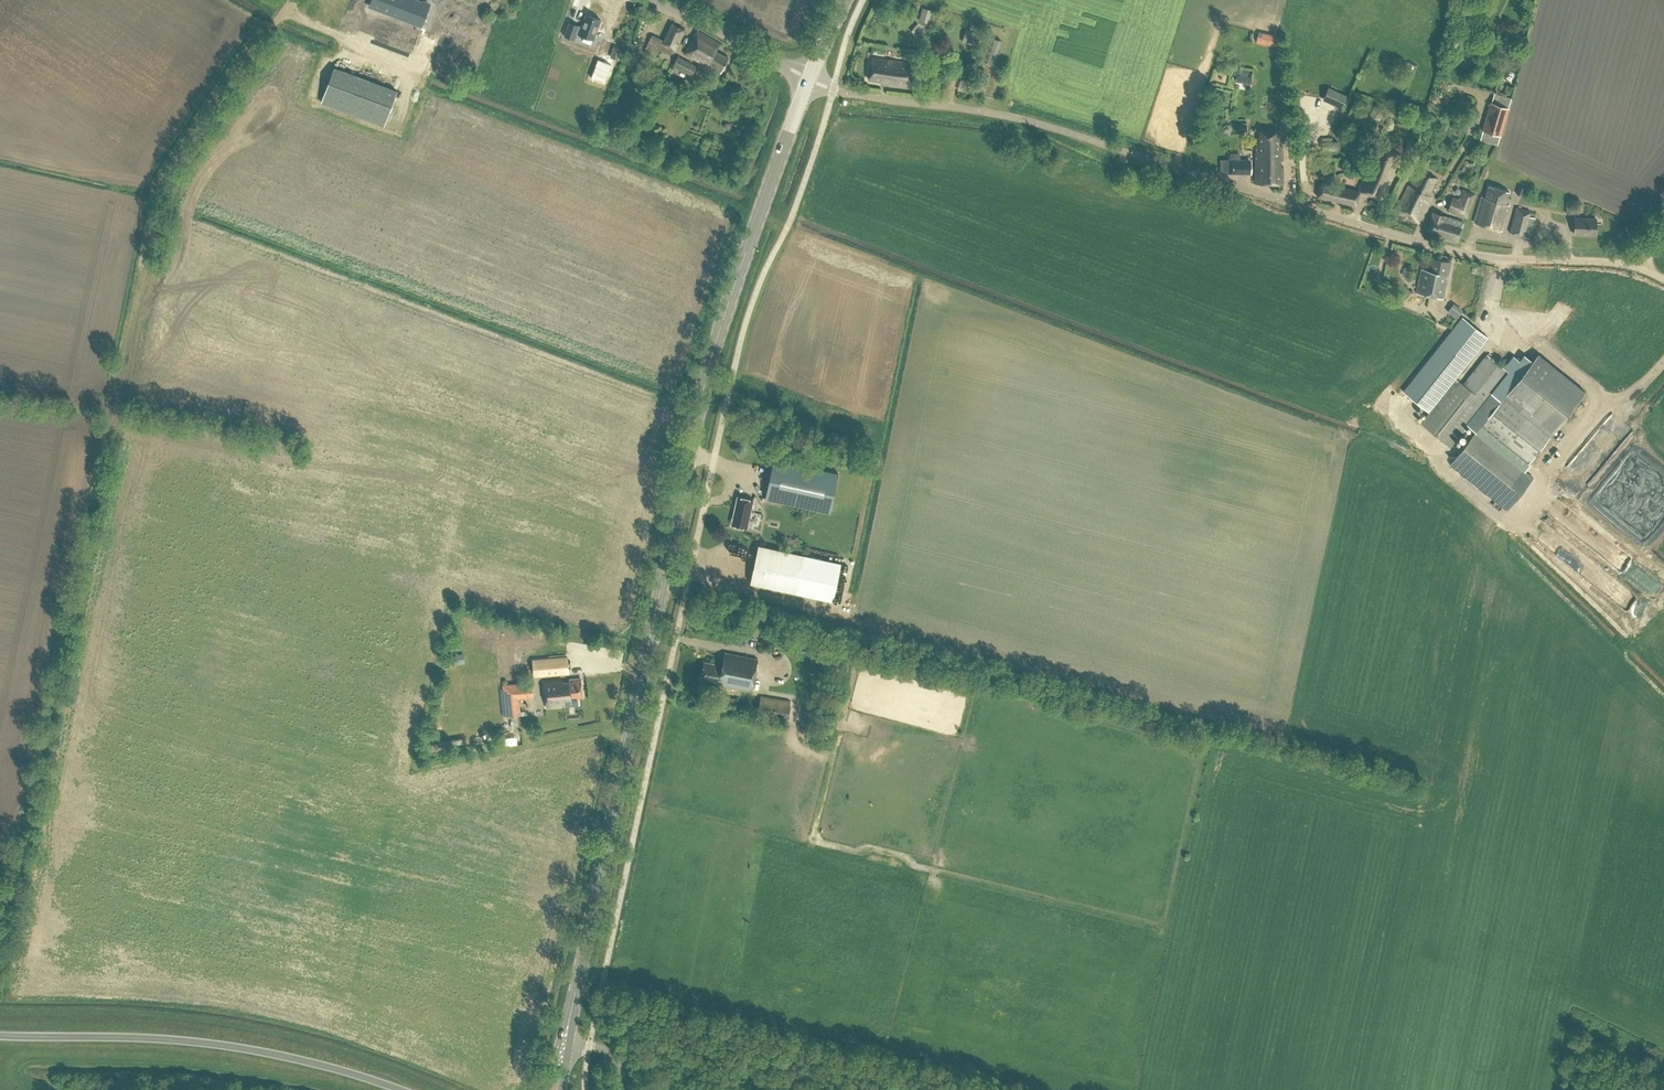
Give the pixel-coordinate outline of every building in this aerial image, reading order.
[(341,24),(353,28),(362,0),(349,0),(341,24)] [(369,5),(423,25),(432,0),(371,0),(369,5)] [(923,8),(919,21),(927,23),(931,10),(923,8)] [(593,38),(600,18),(585,12),(581,24),(568,20),(563,35),(573,39),(576,32),(593,38)] [(673,22),(662,42),(651,37),(646,46),(659,53),(661,50),(672,56),(687,30),(673,22)] [(965,30),(962,41),(977,46),(982,27),(971,24),(969,31),(965,30)] [(439,27),(437,33),(456,40),(458,34),(439,27)] [(720,71),(728,56),(716,49),(719,42),(695,29),(684,51),(720,71)] [(1255,42),(1275,47),(1278,37),(1258,32),(1255,42)] [(995,64),(1002,40),(987,36),(981,59),(995,64)] [(629,40),(626,49),(631,51),(635,42),(629,40)] [(614,46),(610,56),(617,58),(621,48),(614,46)] [(678,56),(673,65),(692,75),(697,66),(678,56)] [(912,87),(915,62),(873,57),(870,79),(888,81),(887,84),(912,87)] [(321,102),(384,126),(397,90),(334,67),(321,102)] [(1509,70),(1505,79),(1511,82),(1515,73),(1509,70)] [(1346,96),(1327,87),(1321,100),(1340,108),(1346,96)] [(1480,140),(1498,145),(1508,107),(1490,102),(1480,140)] [(1377,106),(1373,116),(1379,119),(1383,108),(1377,106)] [(1256,182),(1282,182),(1282,166),(1279,166),(1279,158),(1282,158),(1282,144),(1278,144),(1278,130),(1259,130),(1259,144),(1255,144),(1256,182)] [(1321,136),(1321,150),(1338,149),(1338,141),(1330,141),(1329,136),(1321,136)] [(1359,190),(1360,190),(1382,200),(1393,176),(1391,175),(1401,154),(1382,146),(1373,166),(1370,164),(1359,190)] [(1229,158),(1228,173),(1251,174),(1252,159),(1229,158)] [(1418,222),(1439,180),(1421,170),(1415,182),(1413,181),(1410,186),(1408,185),(1395,210),(1404,214),(1404,213),(1411,216),(1410,218),(1418,222)] [(1321,195),(1357,204),(1360,190),(1341,186),(1343,180),(1321,175),(1320,181),(1324,182),(1321,195)] [(1506,202),(1509,190),(1489,184),(1486,196),(1482,195),(1474,222),(1500,229),(1508,203),(1506,202)] [(1517,193),(1522,195),(1525,188),(1520,186),(1517,193)] [(1476,193),(1462,188),(1458,200),(1453,198),(1448,210),(1467,217),(1476,193)] [(1516,206),(1509,232),(1530,237),(1535,217),(1529,216),(1531,210),(1516,206)] [(1456,241),(1462,221),(1445,215),(1444,218),(1433,215),(1428,229),(1445,234),(1444,238),(1456,241)] [(1596,235),(1596,217),(1574,217),(1574,234),(1596,235)] [(1442,297),(1450,260),(1433,257),(1430,269),(1421,267),(1416,291),(1442,297)] [(1467,425),(1492,393),(1509,372),(1485,353),(1462,383),(1455,377),(1487,337),(1462,317),(1403,390),(1429,411),(1420,422),(1450,446),(1467,425)] [(1492,393),(1467,425),(1476,431),(1449,465),(1506,510),(1533,478),(1523,470),(1585,391),(1538,354),(1501,400),(1492,393)] [(1378,420),(1386,414),(1381,408),(1373,415),(1378,420)] [(1386,428),(1393,421),(1385,415),(1379,422),(1386,428)] [(828,512),(837,473),(772,459),(764,498),(828,512)] [(1611,509),(1630,521),(1634,516),(1645,514),(1649,516),(1651,513),(1656,513),(1659,508),(1656,484),(1641,474),(1633,474),(1632,467),(1627,464),(1620,465),(1596,502),(1610,512),(1611,509)] [(747,528),(752,500),(736,496),(730,525),(747,528)] [(1564,511),(1561,515),(1573,522),(1576,518),(1564,511)] [(833,601),(841,562),(758,544),(750,583),(794,592),(833,601)] [(1663,591),(1663,589),(1623,562),(1616,572),(1658,600),(1663,591)] [(750,690),(757,659),(723,652),(721,665),(704,661),(700,680),(750,690)] [(464,653),(453,654),(454,663),(464,663),(464,653)] [(532,658),(534,676),(569,673),(567,654),(532,658)] [(581,677),(550,680),(551,686),(545,687),(547,706),(559,705),(558,700),(565,700),(565,704),(583,703),(581,677)] [(503,684),(506,715),(521,714),(520,697),(534,696),(533,681),(503,684)] [(718,695),(716,709),(734,712),(736,699),(718,695)] [(786,722),(790,701),(760,696),(757,717),(786,722)] [(461,737),(437,741),(438,747),(462,743),(461,737)]
